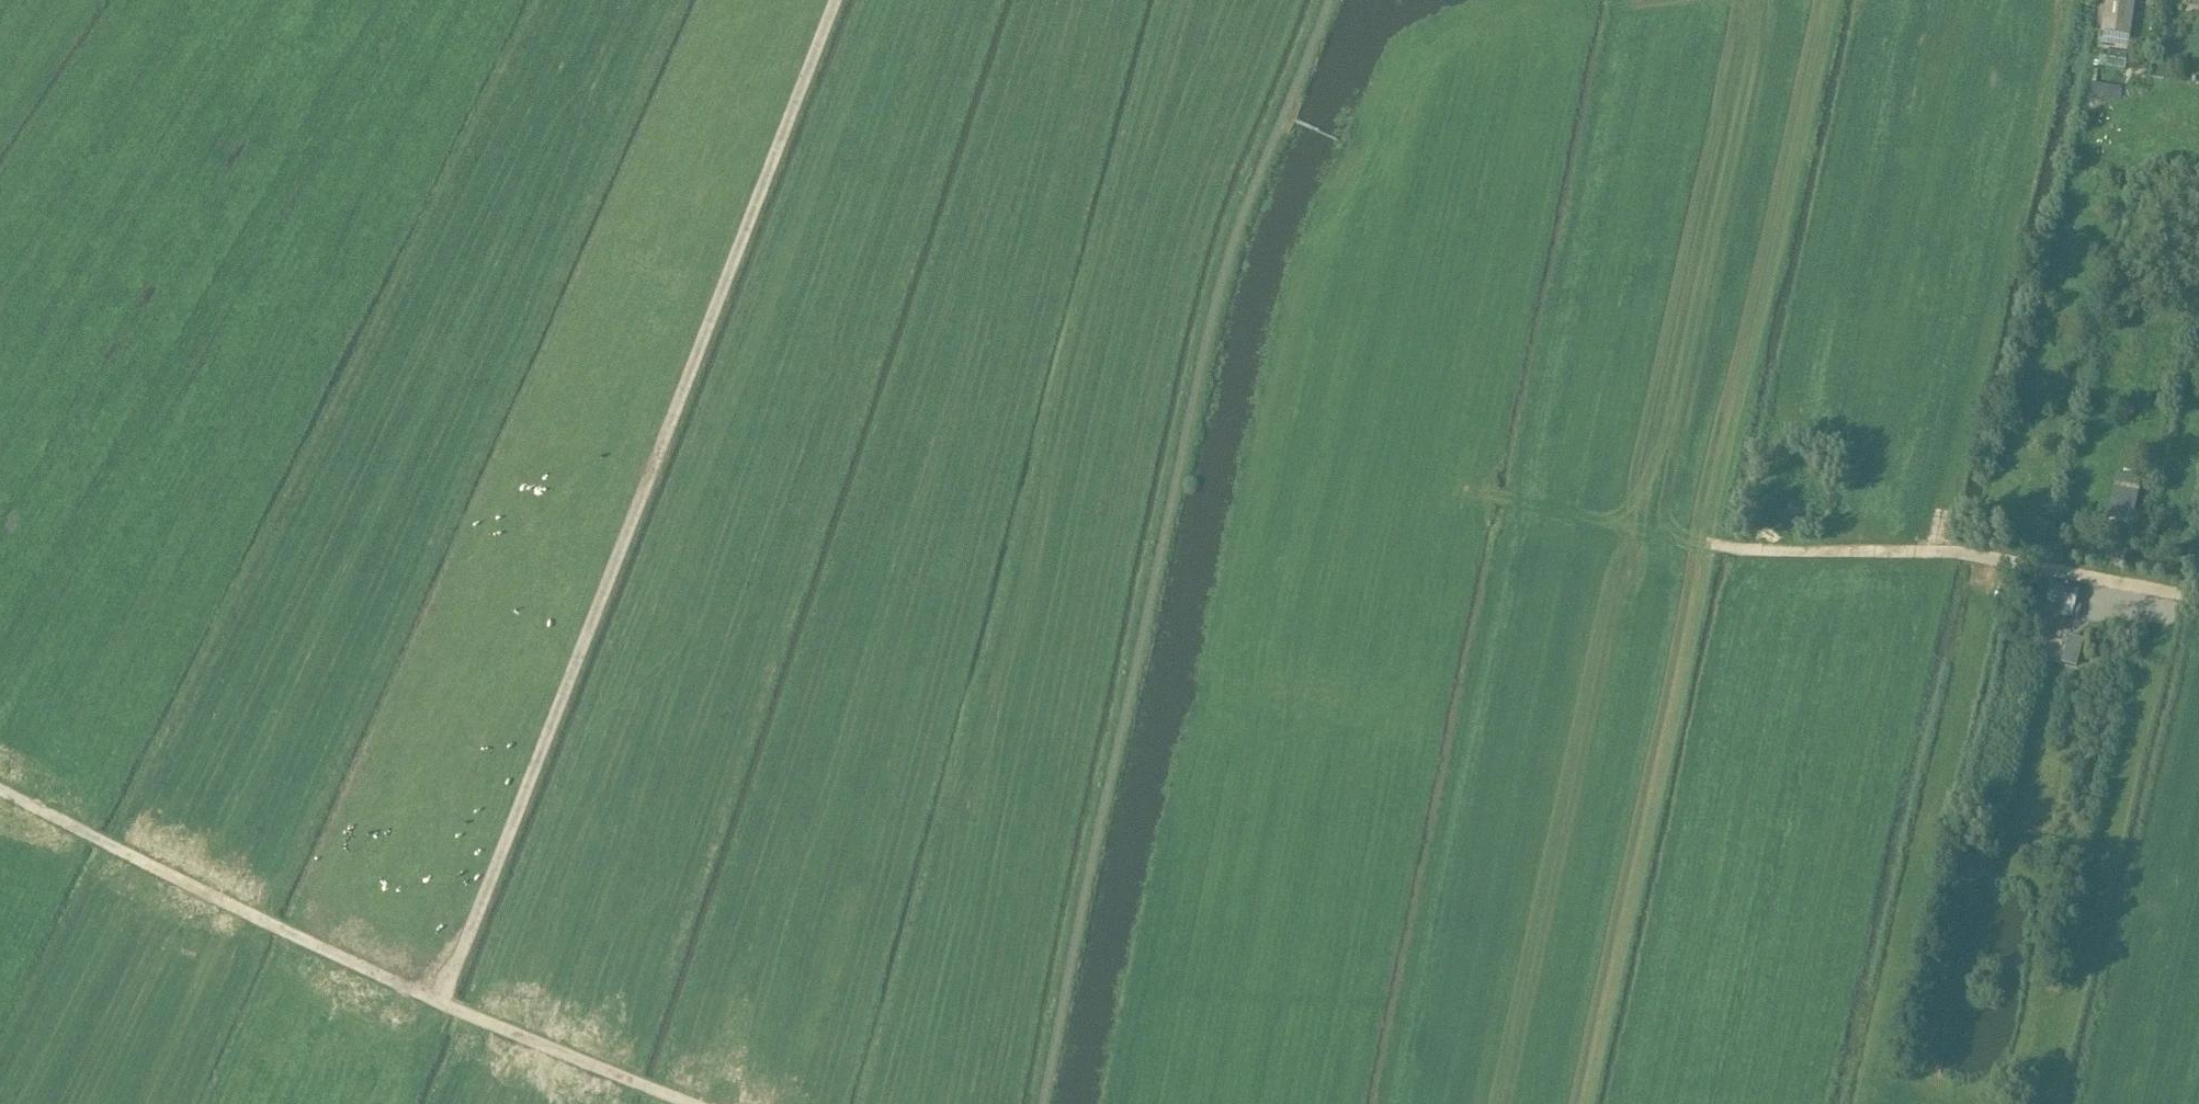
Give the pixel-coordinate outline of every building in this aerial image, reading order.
[(2101,34),(2131,38),(2136,0),(2106,0),(2101,34)] [(2127,475),(2117,512),(2134,516),(2144,480),(2127,475)] [(2053,586),(2046,613),(2066,618),(2072,619),(2079,592),(2053,586)] [(2078,621),(2080,611),(2074,610),(2072,619),(2078,621)] [(2046,613),(2042,629),(2062,634),(2066,618),(2046,613)] [(2076,667),(2084,640),(2070,636),(2062,663),(2076,667)]
